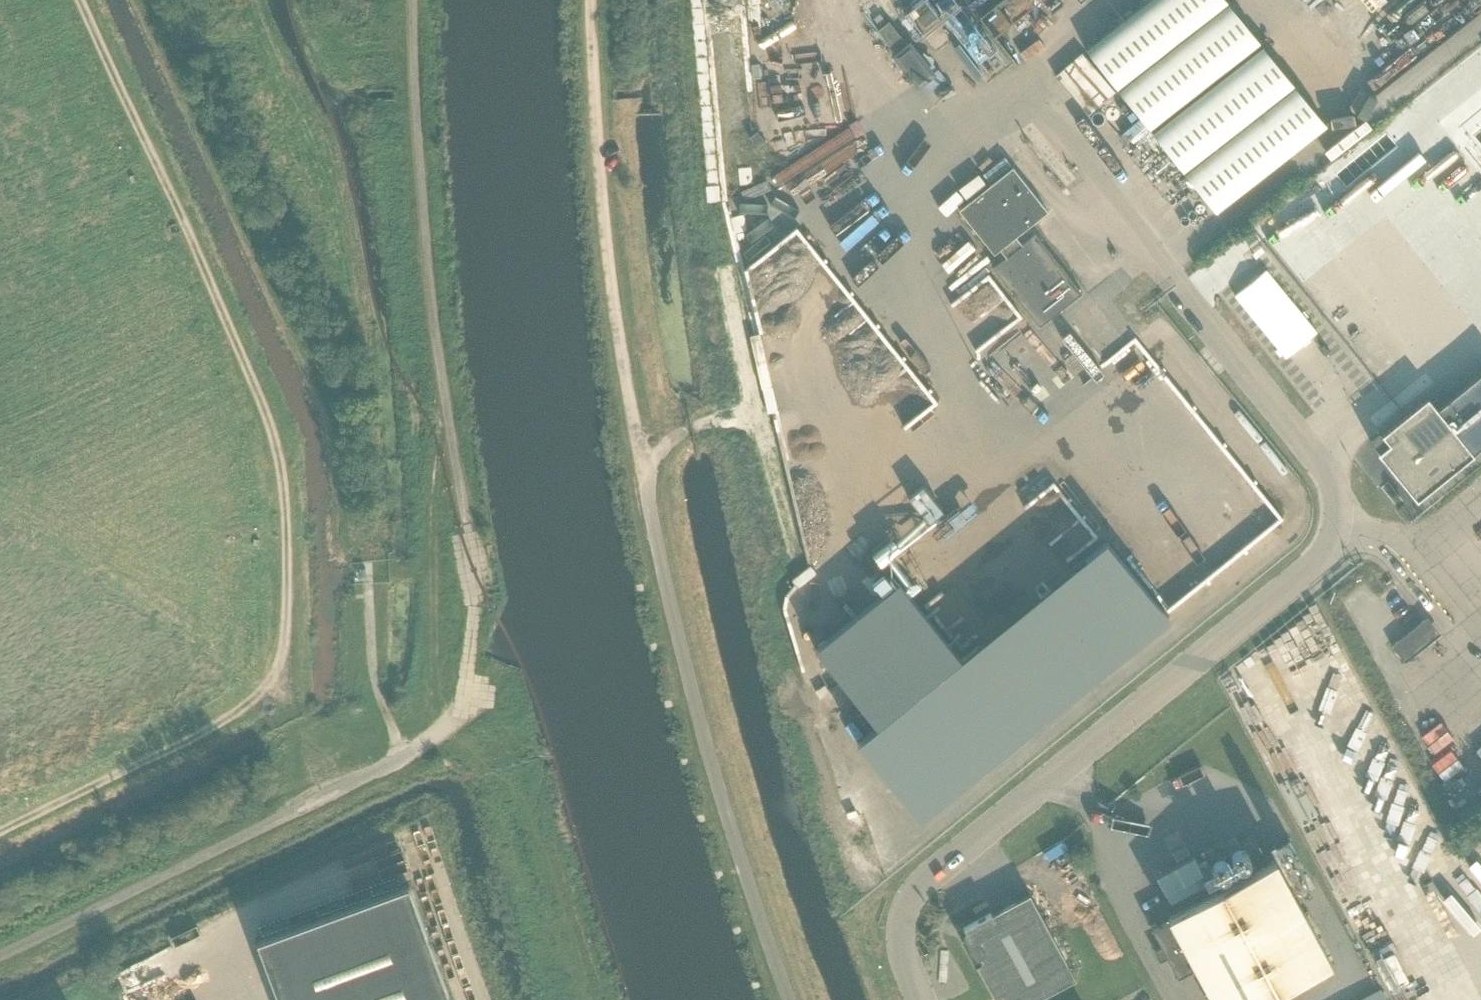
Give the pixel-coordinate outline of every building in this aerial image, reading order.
[(1323,140),(1221,0),(1162,0),(1086,55),(1209,223),(1323,140)] [(1408,0),(1444,32),(1452,23),(1458,29),(1474,11),(1467,5),(1471,1),(1473,3),(1475,0),(1409,0),(1408,0)] [(931,73),(909,46),(889,21),(878,30),(898,55),(897,56),(919,83),(931,73)] [(1017,46),(1011,54),(1049,84),(1055,76),(1017,46)] [(814,81),(852,133),(881,113),(843,60),(814,81)] [(759,149),(767,143),(757,131),(749,137),(759,149)] [(814,149),(790,163),(799,178),(823,163),(814,149)] [(993,267),(1040,326),(1082,292),(1035,234),(1022,244),(1016,236),(1048,211),(1013,167),(959,209),(994,253),(1000,249),(1006,257),(993,267)] [(1382,435),(1390,446),(1380,454),(1417,501),(1475,455),(1474,455),(1480,449),(1480,375),(1438,410),(1428,398),(1382,435)] [(999,401),(981,416),(1000,439),(1018,425),(999,401)] [(1027,483),(1048,471),(1023,429),(1003,441),(1027,483)] [(1391,645),(1405,662),(1437,636),(1424,619),(1391,645)] [(1214,999),(1262,999),(1332,962),(1276,859),(1169,917),(1170,919),(1152,929),(1162,946),(1155,950),(1160,960),(1161,961),(1168,957),(1178,976),(1196,967),(1214,999)] [(409,884),(257,940),(279,999),(451,999),(409,884)] [(996,999),(1037,999),(1076,979),(1030,894),(992,914),(991,913),(964,927),(965,930),(963,937),(961,938),(975,965),(977,965),(996,999)] [(1363,999),(1389,999),(1383,989),(1363,999)]
